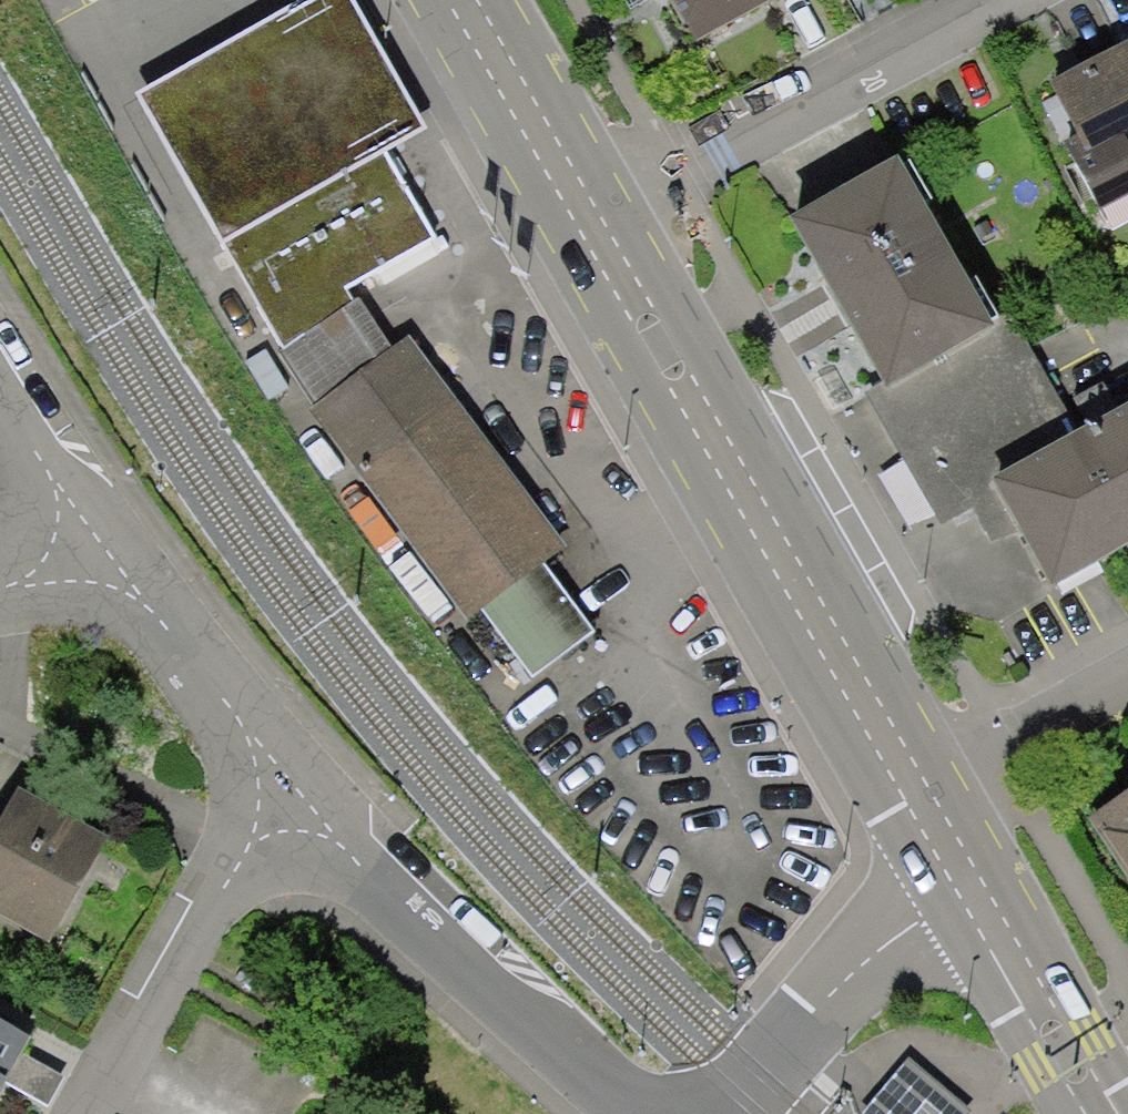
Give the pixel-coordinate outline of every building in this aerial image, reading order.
[(385,149),(424,127),(351,0),(301,0),(136,93),(222,242),(385,149)] [(691,43),(769,0),(667,0),(691,43)] [(1056,93),(1080,142),(1072,150),(1104,225),(1127,214),(1127,54),(1092,74),(1056,93)] [(393,346),(361,299),(353,300),(346,288),(439,236),(385,149),(222,242),(283,346),(276,351),(311,406),(393,346)] [(881,157),(757,226),(861,411),(985,342),(881,157)] [(861,411),(965,598),(1020,618),(1127,560),(1127,402),(1072,433),(1014,327),(985,342),(861,411)] [(562,546),(408,336),(393,346),(311,406),(468,620),(484,608),(533,674),(591,631),(540,562),(562,546)] [(40,945),(93,847),(5,800),(0,810),(0,924),(40,945)] [(1085,826),(1127,897),(1127,800),(1085,826)] [(14,1050),(0,1042),(0,1072),(14,1050)] [(908,1058),(863,1105),(873,1113),(962,1113),(965,1110),(908,1058)]
